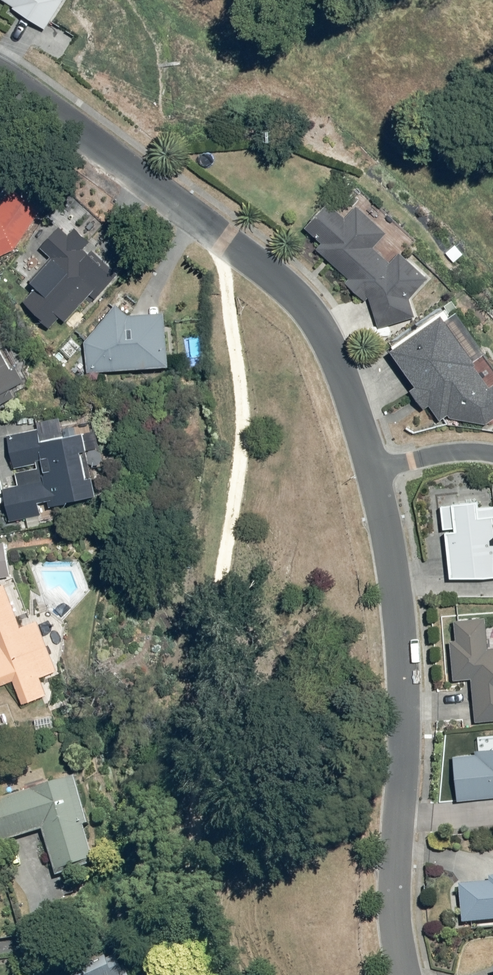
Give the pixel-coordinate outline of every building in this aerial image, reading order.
[(15,6),(14,8),(47,29),(66,0),(5,0),(15,6)] [(353,179),(304,228),(319,241),(313,248),(348,280),(343,285),(367,303),(370,300),(375,327),(411,320),(407,296),(425,278),(400,252),(390,263),(372,245),(384,233),(359,208),(371,197),(353,179)] [(12,251),(39,216),(9,202),(0,210),(0,256),(12,251)] [(23,300),(49,326),(59,316),(66,323),(111,279),(82,249),(90,241),(76,227),(69,234),(62,227),(39,249),(50,260),(27,283),(34,290),(23,300)] [(85,338),(85,372),(166,368),(163,312),(130,313),(130,311),(108,312),(85,338)] [(390,352),(415,385),(409,389),(424,409),(428,406),(439,420),(447,415),(464,438),(492,416),(492,385),(440,315),(390,352)] [(23,380),(15,366),(8,369),(0,354),(0,392),(23,380)] [(85,474),(83,467),(100,465),(93,420),(71,423),(70,415),(35,421),(36,429),(9,433),(14,468),(17,467),(20,485),(4,488),(9,520),(39,515),(37,503),(47,502),(47,505),(96,497),(92,473),(85,474)] [(481,517),(479,500),(443,503),(450,577),(492,576),(492,515),(481,517)] [(13,682),(21,706),(32,702),(34,680),(42,678),(37,664),(48,660),(41,642),(49,639),(42,620),(18,629),(15,619),(22,617),(10,582),(0,586),(0,687),(13,682)] [(474,721),(492,720),(492,647),(487,648),(486,620),(456,621),(456,639),(449,639),(451,680),(472,679),(474,721)] [(479,753),(454,755),(459,802),(492,799),(492,734),(477,735),(479,753)] [(54,871),(92,861),(83,826),(89,824),(77,779),(0,799),(0,840),(1,842),(43,831),(54,871)] [(462,922),(492,919),(492,876),(492,883),(460,885),(462,922)]
